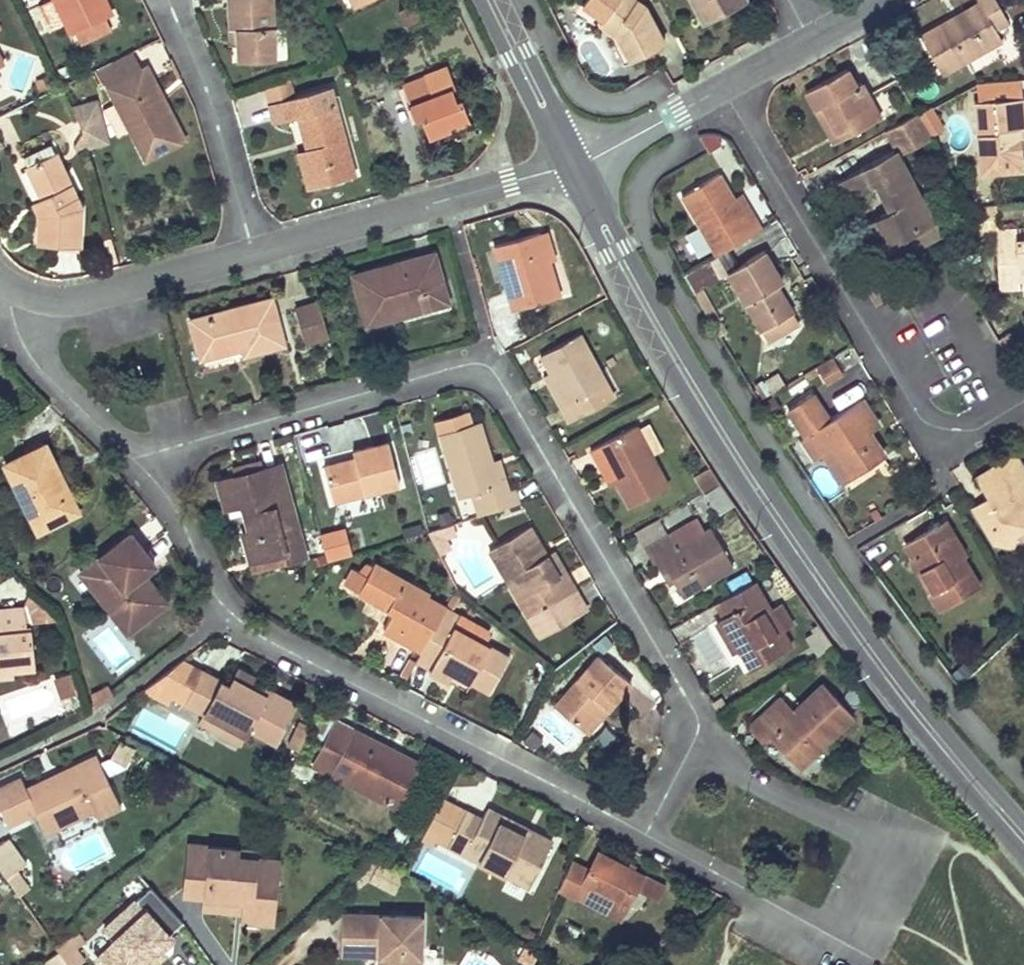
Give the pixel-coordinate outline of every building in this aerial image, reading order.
[(108,12),(102,0),(55,0),(55,1),(32,12),(44,37),(67,26),(69,30),(70,29),(101,15),(108,12)] [(237,44),(237,60),(273,58),(271,0),(227,0),(229,28),(236,28),(237,44)] [(590,8),(601,15),(597,19),(618,36),(616,38),(629,60),(663,42),(642,1),(640,0),(580,0),(590,8)] [(692,3),(702,21),(742,0),(691,0),(692,3)] [(967,59),(1000,40),(995,30),(1008,23),(995,0),(977,0),(978,2),(946,20),(967,59)] [(79,47),(109,32),(101,15),(70,29),(79,47)] [(967,59),(946,20),(920,34),(942,73),(967,59)] [(108,62),(118,81),(141,69),(131,51),(108,62)] [(141,69),(178,141),(184,137),(147,65),(141,69)] [(880,116),(870,99),(861,81),(855,85),(845,68),(805,89),(833,142),(880,116)] [(143,159),(161,150),(178,141),(141,69),(118,81),(106,87),(143,159)] [(427,76),(415,80),(403,84),(414,117),(420,116),(426,133),(468,119),(462,99),(455,101),(451,87),(445,69),(427,76)] [(48,75),(34,82),(40,94),(54,87),(48,75)] [(269,103),(291,97),(286,78),(264,85),(269,103)] [(354,174),(330,87),(291,97),(269,103),(273,120),(298,114),(308,150),(317,184),(354,174)] [(1019,151),(1018,135),(1023,135),(1023,96),(975,99),(979,169),(1020,166),(1019,151)] [(71,110),(65,97),(60,100),(68,117),(73,113),(71,110)] [(71,110),(73,113),(80,128),(82,133),(86,150),(106,144),(95,104),(71,110)] [(900,150),(929,134),(921,121),(916,113),(883,131),(890,143),(895,140),(900,150)] [(73,146),(75,153),(86,150),(82,133),(73,146)] [(41,218),(40,230),(39,242),(80,245),(81,205),(56,149),(25,164),(39,196),(32,199),(41,218)] [(298,152),(307,187),(317,184),(308,150),(298,152)] [(862,225),(916,196),(892,150),(834,181),(843,199),(875,182),(889,207),(861,222),(862,225)] [(741,199),(739,201),(736,202),(719,173),(681,194),(717,254),(758,229),(741,199)] [(881,260),(910,245),(939,229),(922,197),(918,199),(916,196),(862,225),(881,260)] [(1015,227),(994,229),(993,205),(972,207),(975,248),(994,246),(998,288),(1023,286),(1023,237),(1016,237),(1015,227)] [(553,258),(546,231),(539,233),(546,260),(553,258)] [(498,262),(503,276),(509,300),(511,307),(556,295),(546,260),(539,233),(494,245),(498,262)] [(744,298),(779,277),(764,250),(728,271),(744,298)] [(351,275),(358,300),(365,324),(445,302),(432,253),(351,275)] [(719,276),(709,259),(683,274),(691,287),(698,299),(710,318),(718,314),(702,285),(719,276)] [(781,280),(779,277),(744,298),(762,330),(793,311),(785,297),(777,283),(781,280)] [(241,348),(242,352),(243,355),(282,345),(270,298),(189,319),(200,359),(241,348)] [(327,336),(318,303),(294,310),(304,343),(327,336)] [(768,339),(799,321),(793,311),(762,330),(768,339)] [(719,333),(727,328),(718,314),(710,318),(719,333)] [(545,375),(556,397),(569,420),(612,396),(578,333),(539,354),(549,373),(545,375)] [(833,356),(814,366),(824,385),(843,374),(833,356)] [(877,424),(860,399),(828,420),(810,394),(787,410),(805,436),(809,433),(842,482),(883,454),(867,431),(877,424)] [(480,421),(470,424),(466,412),(435,421),(439,434),(458,497),(471,493),(477,515),(519,502),(515,488),(508,490),(499,460),(492,461),(480,421)] [(612,475),(620,490),(629,505),(666,485),(634,425),(590,448),(606,478),(612,475)] [(322,467),(327,484),(331,501),(397,484),(386,443),(352,452),(354,459),(322,467)] [(37,530),(57,520),(77,510),(45,444),(4,464),(37,530)] [(1010,543),(1010,539),(1023,530),(1023,470),(1014,454),(976,478),(987,497),(971,506),(993,543),(1009,547),(1010,543)] [(249,531),(244,532),(240,533),(250,570),(303,556),(278,464),(216,481),(223,509),(241,504),(249,531)] [(707,488),(718,481),(712,472),(701,479),(707,488)] [(726,500),(718,488),(706,495),(715,507),(726,500)] [(672,578),(677,586),(682,594),(732,564),(710,528),(705,530),(697,516),(666,535),(643,548),(652,562),(655,560),(668,581),(672,578)] [(960,555),(962,554),(964,553),(943,519),(905,542),(912,554),(908,556),(939,608),(978,584),(960,555)] [(636,535),(643,548),(666,535),(658,522),(636,535)] [(574,589),(563,570),(552,551),(545,556),(528,526),(486,550),(525,618),(574,589)] [(453,527),(429,534),(435,544),(443,554),(451,547),(446,540),(456,537),(453,527)] [(353,557),(345,530),(324,536),(332,563),(353,557)] [(165,601),(154,587),(143,572),(153,565),(129,533),(80,571),(125,631),(165,601)] [(312,584),(327,562),(325,557),(307,562),(312,584)] [(420,649),(444,606),(425,597),(427,593),(373,562),(366,577),(351,569),(343,584),(357,591),(392,611),(382,628),(401,638),(420,649)] [(751,668),(771,656),(791,644),(781,628),(788,624),(776,605),(769,609),(753,579),(720,599),(727,612),(721,615),(739,648),(751,668)] [(574,589),(525,618),(536,637),(586,609),(574,589)] [(381,624),(387,612),(367,601),(361,612),(381,624)] [(444,606),(420,649),(415,660),(429,668),(433,660),(462,676),(488,690),(507,656),(453,626),(459,615),(444,606)] [(0,609),(0,676),(13,676),(12,668),(30,667),(28,625),(21,625),(19,608),(0,609)] [(739,648),(721,615),(716,618),(734,650),(739,648)] [(628,683),(612,669),(597,656),(554,705),(585,732),(628,683)] [(462,676),(433,660),(429,668),(458,683),(462,676)] [(292,703),(262,687),(259,693),(247,687),(250,681),(252,677),(238,670),(228,687),(202,673),(178,661),(141,690),(162,701),(166,694),(186,704),(204,713),(244,734),(247,728),(274,742),(280,730),(287,717),(285,716),(292,703)] [(69,675),(54,682),(63,701),(77,695),(69,675)] [(262,687),(250,681),(247,687),(259,693),(262,687)] [(794,710),(787,703),(781,696),(748,727),(762,741),(768,735),(797,766),(850,716),(821,685),(794,710)] [(86,696),(90,709),(108,695),(104,686),(86,696)] [(244,734),(204,713),(199,723),(239,743),(244,734)] [(394,807),(405,786),(416,764),(335,722),(313,765),(394,807)] [(544,742),(533,733),(526,741),(537,751),(544,742)] [(138,749),(122,741),(113,758),(128,767),(138,749)] [(96,755),(27,789),(22,778),(0,789),(0,808),(9,827),(37,812),(46,808),(55,827),(93,809),(97,818),(120,807),(96,755)] [(448,844),(465,813),(445,802),(429,834),(448,844)] [(55,827),(46,808),(37,812),(45,831),(55,827)] [(550,844),(518,827),(485,810),(480,820),(465,813),(448,844),(528,886),(550,844)] [(233,848),(187,843),(183,883),(203,885),(203,894),(242,899),(240,912),(240,918),(268,920),(274,860),(252,858),(233,856),(233,848)] [(253,850),(233,848),(233,856),(252,858),(253,850)] [(636,888),(646,894),(656,899),(663,887),(597,853),(589,870),(570,860),(557,889),(619,921),(636,888)] [(28,881),(21,872),(8,881),(15,891),(28,881)] [(34,890),(28,881),(15,891),(21,900),(34,890)] [(203,885),(183,883),(182,893),(203,894),(203,885)] [(152,892),(138,906),(136,904),(104,934),(114,943),(97,960),(102,964),(158,964),(165,958),(162,954),(174,942),(169,937),(183,924),(152,892)] [(242,899),(203,894),(202,908),(240,912),(242,899)] [(340,913),(340,944),(377,946),(377,953),(387,954),(387,964),(417,964),(418,915),(340,913)] [(70,929),(52,946),(55,950),(66,964),(75,964),(81,961),(73,950),(82,944),(70,929)] [(377,953),(377,946),(340,944),(340,953),(377,953)] [(44,964),(66,964),(55,950),(41,961),(44,964)] [(387,954),(377,953),(377,964),(387,964),(387,954)]
